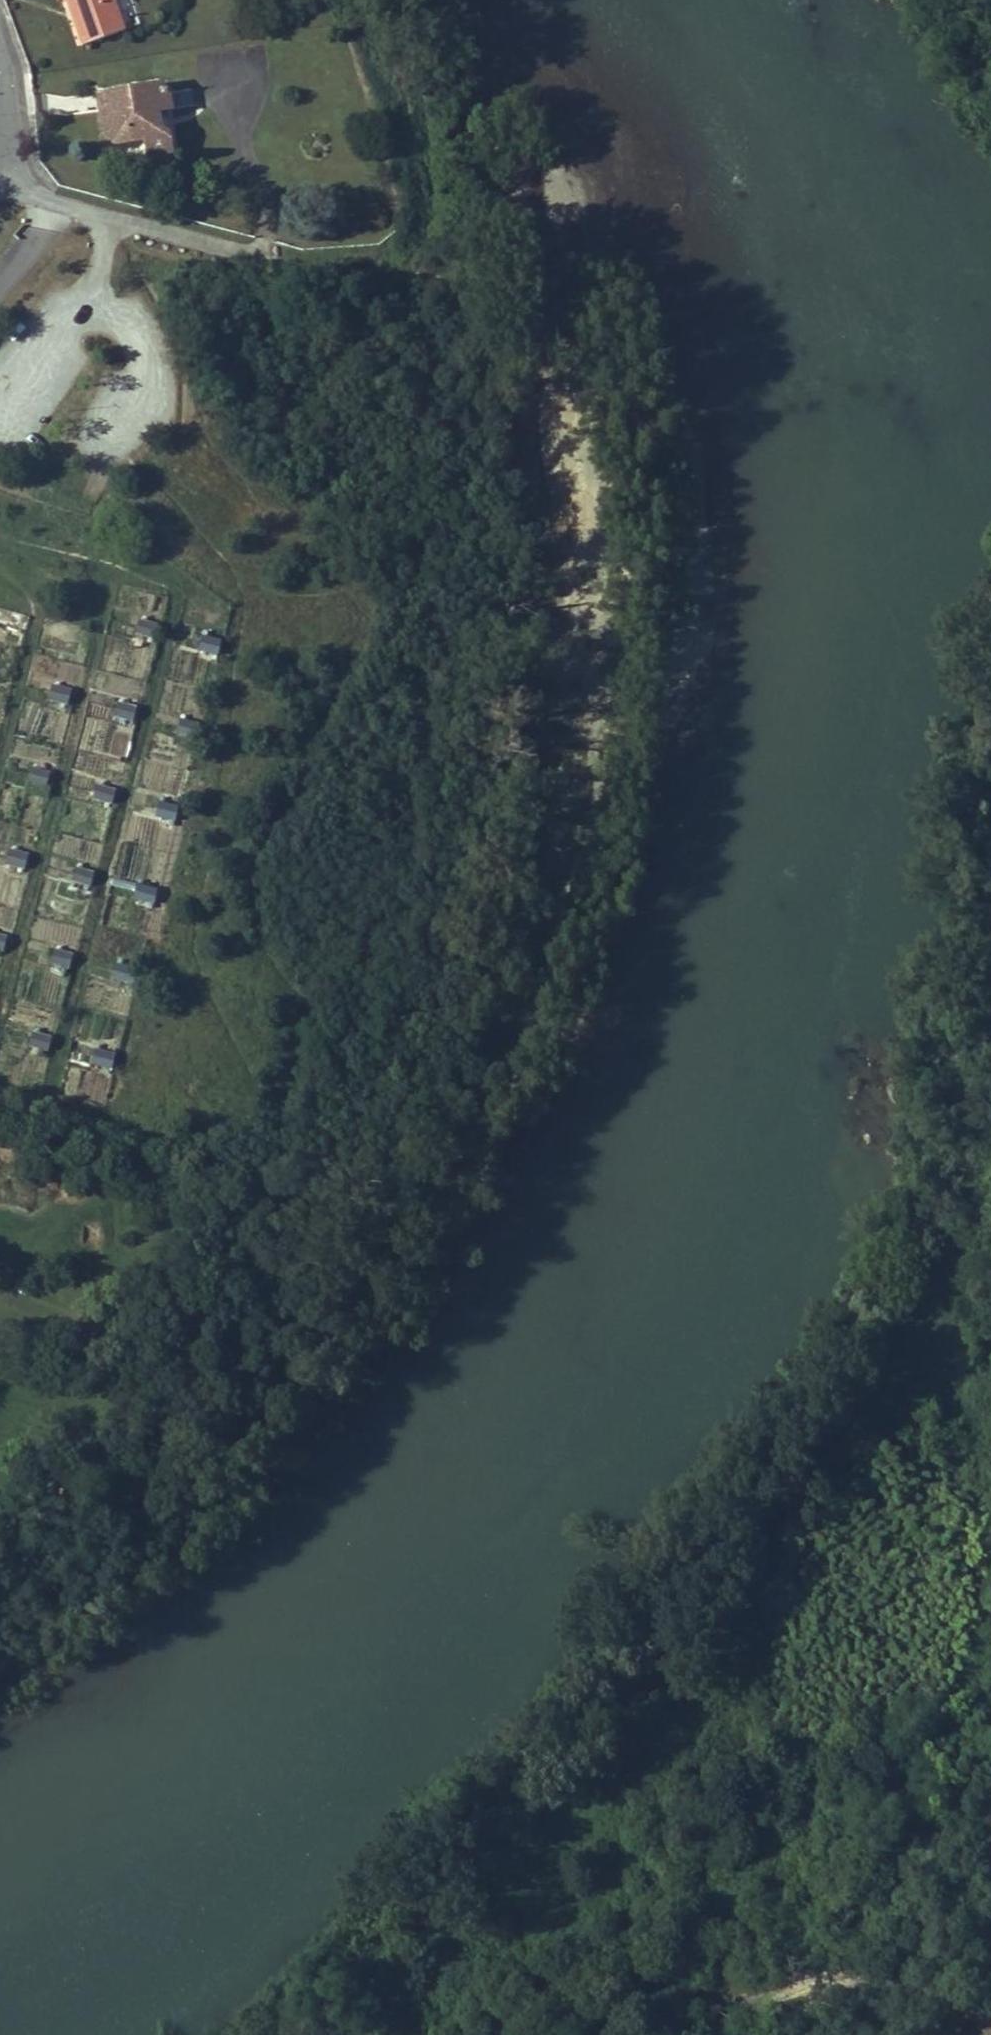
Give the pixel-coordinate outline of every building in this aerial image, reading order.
[(123,31),(112,0),(67,0),(83,45),(123,31)] [(123,31),(136,26),(126,0),(112,0),(123,31)] [(199,25),(189,27),(190,38),(201,37),(199,25)] [(157,84),(97,93),(105,145),(143,140),(146,156),(171,152),(169,134),(158,126),(157,113),(171,111),(168,91),(157,84)] [(157,624),(138,619),(134,636),(153,641),(157,624)] [(218,655),(222,639),(201,633),(197,650),(218,655)] [(71,690),(51,685),(47,701),(66,706),(71,690)] [(136,707),(117,702),(112,719),(131,724),(136,707)] [(196,739),(200,723),(180,718),(176,735),(196,739)] [(49,772),(30,767),(25,783),(44,788),(49,772)] [(116,790),(97,785),(92,802),(112,807),(116,790)] [(154,816),(174,824),(180,806),(160,799),(154,816)] [(27,855),(8,850),(4,866),(23,871),(27,855)] [(94,873),(75,868),(70,884),(90,889),(94,873)] [(154,903),(157,887),(135,884),(133,900),(154,903)] [(73,954),(53,949),(49,965),(68,971),(73,954)] [(116,964),(111,978),(134,986),(139,971),(116,964)] [(51,1037),(32,1032),(28,1048),(47,1054),(51,1037)] [(94,1049),(92,1067),(114,1069),(116,1051),(94,1049)]
